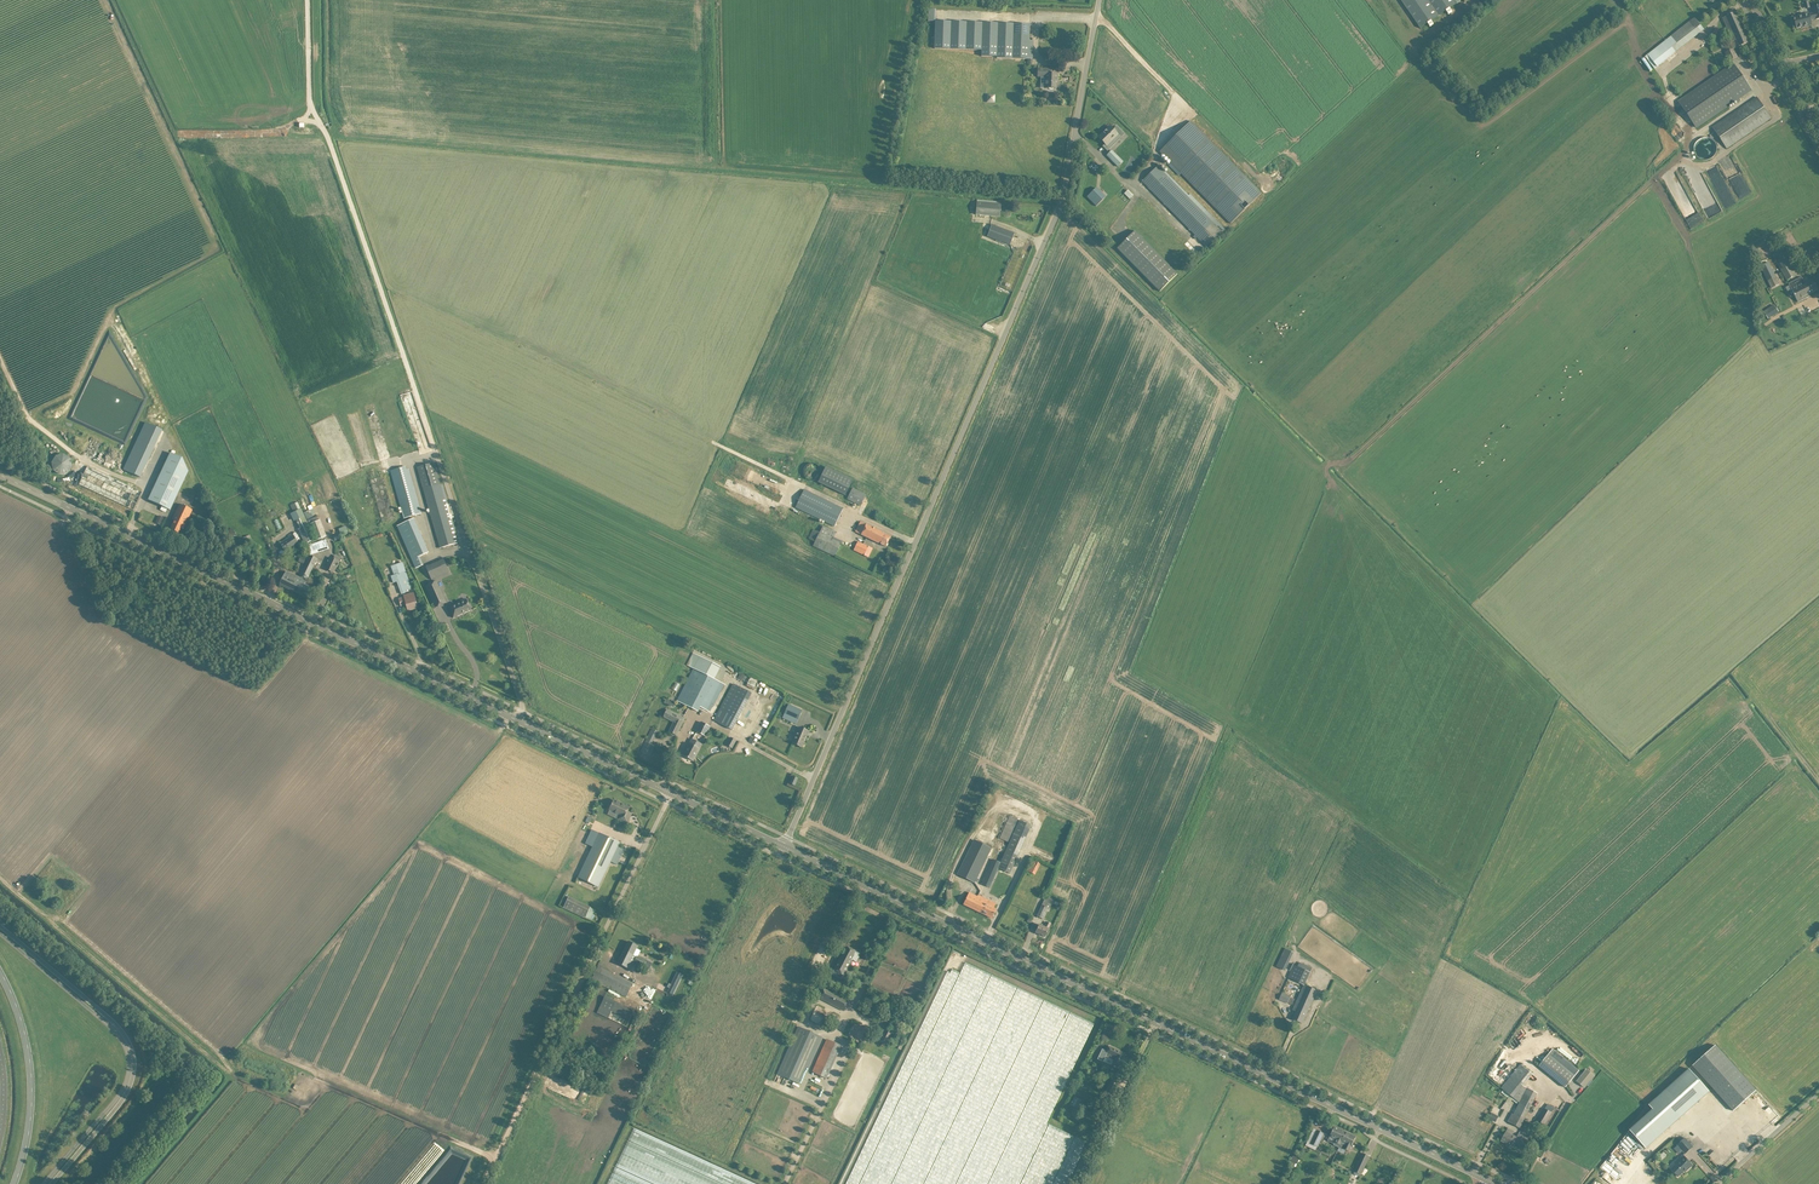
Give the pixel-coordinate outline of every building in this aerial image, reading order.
[(1419,29),(1425,25),(1428,23),(1430,27),(1434,24),(1431,21),(1446,11),(1449,14),(1452,12),(1450,8),(1455,5),(1456,4),(1453,0),(1400,0),(1419,29)] [(1803,28),(1802,27),(1806,26),(1806,27),(1811,26),(1810,21),(1815,19),(1815,20),(1818,19),(1818,6),(1812,7),(1814,13),(1809,15),(1809,14),(1794,17),(1795,20),(1794,20),(1794,21),(1795,21),(1796,28),(1802,27),(1802,28),(1803,28)] [(1032,64),(1032,59),(1033,59),(1033,41),(1029,40),(1030,24),(936,21),(936,9),(929,9),(928,21),(936,21),(935,37),(931,38),(931,44),(935,44),(935,49),(982,50),(981,56),(997,57),(997,58),(1028,59),(1027,64),(1032,64)] [(1695,17),(1689,21),(1699,34),(1704,30),(1695,17)] [(1657,47),(1647,54),(1655,64),(1652,66),(1654,69),(1666,59),(1657,47)] [(1729,50),(1725,52),(1729,61),(1733,59),(1729,50)] [(1678,102),(1696,128),(1752,89),(1734,64),(1678,102)] [(1046,88),(1050,88),(1056,89),(1057,80),(1058,80),(1058,74),(1052,73),(1052,69),(1038,69),(1038,75),(1038,77),(1046,77),(1046,88)] [(987,94),(986,101),(995,102),(995,94),(987,94)] [(1757,97),(1752,100),(1712,127),(1726,148),(1771,118),(1757,97)] [(1190,121),(1160,151),(1231,224),(1262,193),(1190,121)] [(1110,126),(1099,137),(1105,144),(1103,146),(1107,150),(1116,141),(1114,138),(1118,134),(1120,136),(1124,133),(1117,126),(1113,129),(1110,126)] [(1697,157),(1699,159),(1701,159),(1703,160),(1705,160),(1708,160),(1710,159),(1712,157),(1714,156),(1715,153),(1716,151),(1717,149),(1717,147),(1716,144),(1715,142),(1714,141),(1713,140),(1711,139),(1709,138),(1708,137),(1706,137),(1704,137),(1701,138),(1699,139),(1697,140),(1696,143),(1695,145),(1694,147),(1694,150),(1694,152),(1695,154),(1696,155),(1697,157)] [(1117,155),(1111,160),(1118,167),(1123,161),(1117,155)] [(1095,161),(1089,166),(1095,173),(1101,167),(1095,161)] [(1157,166),(1142,181),(1146,186),(1192,232),(1195,235),(1193,237),(1195,239),(1197,238),(1207,247),(1222,232),(1225,229),(1190,194),(1189,195),(1166,171),(1164,173),(1162,171),(1157,166)] [(1124,193),(1129,199),(1133,195),(1128,190),(1124,193)] [(1092,192),(1087,197),(1096,206),(1101,201),(1105,197),(1102,194),(1098,198),(1092,192)] [(976,214),(1000,217),(1001,205),(977,202),(976,214)] [(1700,214),(1687,219),(1691,228),(1704,223),(1700,214)] [(1015,233),(992,225),(987,236),(1010,245),(1015,233)] [(1178,274),(1135,231),(1117,249),(1160,292),(1178,274)] [(1773,255),(1786,280),(1787,280),(1792,277),(1787,268),(1790,266),(1782,250),(1773,255)] [(1768,262),(1760,266),(1768,281),(1772,288),(1776,286),(1773,281),(1776,280),(1777,280),(1776,277),(1775,276),(1774,273),(1770,266),(1768,262)] [(1801,277),(1788,283),(1790,285),(1795,295),(1798,302),(1809,296),(1808,294),(1809,294),(1818,289),(1813,280),(1808,282),(1805,284),(1802,279),(1801,277)] [(1778,311),(1774,305),(1764,312),(1768,318),(1778,311)] [(140,477),(154,446),(162,430),(145,422),(124,469),(140,477)] [(182,458),(170,453),(148,499),(170,510),(188,471),(182,458)] [(70,458),(63,454),(56,456),(51,463),(53,471),(60,475),(68,473),(72,466),(70,458)] [(434,463),(417,467),(440,548),(457,543),(457,541),(458,540),(452,518),(454,518),(450,504),(448,505),(442,484),(441,485),(434,463)] [(826,465),(818,480),(845,494),(853,478),(826,465)] [(87,466),(81,479),(79,484),(134,510),(142,492),(87,466)] [(406,467),(387,472),(400,519),(421,513),(410,472),(408,473),(406,467)] [(853,488),(847,499),(852,501),(855,503),(861,506),(866,495),(861,492),(853,488)] [(843,509),(837,506),(804,489),(795,507),(834,526),(843,509)] [(174,520),(173,524),(170,529),(178,533),(181,527),(183,528),(186,523),(192,509),(180,504),(172,519),(174,520)] [(160,525),(164,518),(159,516),(155,523),(160,525)] [(296,520),(300,528),(298,529),(305,544),(316,539),(305,516),(296,520)] [(317,540),(327,536),(321,520),(311,524),(317,540)] [(856,532),(880,544),(886,546),(891,536),(861,521),(856,532)] [(837,532),(823,526),(813,546),(835,556),(842,542),(834,538),(837,532)] [(346,527),(339,530),(342,538),(349,535),(346,527)] [(298,543),(294,535),(281,544),(286,551),(298,543)] [(307,546),(310,555),(329,549),(326,540),(307,546)] [(868,546),(858,541),(854,550),(864,555),(868,546)] [(425,543),(408,551),(412,560),(418,558),(420,557),(427,553),(425,549),(427,548),(425,543)] [(331,558),(326,569),(334,572),(339,561),(336,560),(338,557),(335,555),(333,559),(331,558)] [(303,586),(299,594),(309,599),(314,589),(305,584),(313,567),(312,567),(316,559),(310,556),(306,564),(299,577),(303,579),(301,585),(303,586)] [(444,559),(426,567),(431,578),(448,570),(444,559)] [(395,576),(391,577),(393,583),(397,582),(398,584),(401,592),(402,594),(406,592),(407,592),(407,591),(412,589),(409,579),(406,572),(403,562),(398,564),(391,567),(395,576)] [(280,585),(299,594),(303,586),(301,585),(303,579),(299,577),(286,571),(280,585)] [(437,581),(426,586),(433,602),(435,601),(441,598),(437,589),(440,587),(439,585),(437,581)] [(404,597),(399,598),(399,600),(401,606),(407,604),(408,611),(418,608),(416,603),(414,593),(409,595),(404,596),(404,597)] [(450,607),(454,617),(473,609),(468,599),(450,607)] [(694,668),(677,700),(698,711),(700,707),(707,710),(710,711),(712,707),(713,708),(725,684),(721,682),(718,681),(715,679),(719,671),(721,667),(693,653),(687,665),(694,668)] [(738,677),(745,681),(748,674),(741,671),(738,677)] [(750,677),(747,685),(754,688),(757,680),(750,677)] [(752,693),(733,683),(714,720),(732,730),(752,693)] [(789,704),(785,713),(783,718),(796,724),(798,719),(802,710),(789,704)] [(676,735),(679,729),(685,718),(667,709),(663,716),(674,722),(669,731),(676,735)] [(701,722),(699,726),(696,731),(705,736),(710,727),(701,722)] [(758,743),(766,724),(762,722),(756,736),(754,741),(758,743)] [(799,727),(797,731),(792,743),(802,747),(809,731),(799,727)] [(692,739),(687,750),(684,755),(693,760),(701,744),(692,739)] [(647,740),(641,752),(646,754),(652,742),(647,740)] [(629,807),(614,800),(609,811),(619,815),(617,818),(627,823),(631,814),(627,812),(629,807)] [(1009,842),(1007,847),(1001,862),(992,859),(981,884),(990,888),(999,868),(1009,873),(1031,825),(1009,816),(999,838),(1009,842)] [(597,838),(578,877),(593,884),(599,887),(610,862),(617,865),(625,850),(618,846),(620,842),(599,833),(597,837),(597,838)] [(961,868),(958,874),(963,877),(975,882),(978,877),(992,849),(975,840),(961,868)] [(1027,871),(1035,875),(1041,863),(1033,859),(1027,871)] [(964,904),(978,911),(984,899),(978,896),(977,896),(970,893),(964,904)] [(1053,900),(1046,896),(1037,916),(1043,919),(1048,908),(1049,909),(1053,900)] [(563,908),(580,915),(585,918),(591,907),(569,897),(563,908)] [(984,899),(978,911),(992,918),(996,909),(994,907),(995,904),(984,899)] [(1039,924),(1038,927),(1036,932),(1045,937),(1048,929),(1051,924),(1047,922),(1045,927),(1039,924)] [(637,946),(634,944),(628,941),(618,963),(630,969),(634,962),(644,967),(647,960),(637,956),(636,958),(633,956),(637,946)] [(834,969),(831,974),(841,979),(843,974),(844,975),(852,960),(855,955),(853,954),(855,951),(847,947),(844,953),(843,952),(834,969)] [(1285,970),(1294,953),(1285,949),(1277,966),(1285,970)] [(1295,965),(1289,978),(1305,985),(1305,984),(1306,985),(1312,973),(1299,967),(1295,965)] [(633,983),(604,969),(599,966),(592,980),(626,997),(633,983)] [(668,987),(666,991),(672,994),(679,979),(674,976),(670,984),(668,983),(667,987),(668,987)] [(1293,1019),(1302,1023),(1318,990),(1306,985),(1305,984),(1305,985),(1293,1010),(1296,1012),(1293,1019)] [(825,986),(819,997),(844,1010),(849,999),(825,986)] [(1291,996),(1283,992),(1279,999),(1288,1003),(1291,996)] [(626,1026),(634,1010),(605,997),(597,1012),(626,1026)] [(632,1023),(630,1027),(634,1029),(640,1018),(634,1015),(631,1023),(632,1023)] [(798,1026),(777,1074),(796,1082),(799,1084),(803,1074),(806,1067),(809,1068),(822,1037),(798,1026)] [(884,1026),(881,1033),(883,1034),(881,1037),(888,1040),(893,1030),(884,1026)] [(842,1045),(827,1039),(812,1072),(827,1079),(842,1045)] [(1693,1065),(1729,1106),(1733,1111),(1756,1090),(1715,1045),(1693,1065)] [(1110,1047),(1107,1053),(1105,1056),(1114,1060),(1112,1064),(1119,1067),(1125,1054),(1110,1047)] [(1549,1054),(1539,1066),(1566,1087),(1575,1075),(1579,1070),(1553,1049),(1549,1054)] [(1509,1078),(1501,1088),(1502,1089),(1503,1089),(1503,1090),(1519,1103),(1518,1105),(1516,1108),(1515,1108),(1512,1113),(1524,1119),(1538,1093),(1523,1086),(1533,1074),(1521,1064),(1509,1078)] [(1586,1069),(1577,1081),(1585,1087),(1587,1085),(1591,1079),(1594,1075),(1586,1069)] [(1653,1109),(1630,1130),(1646,1148),(1710,1092),(1689,1069),(1649,1105),(1653,1109)] [(1108,1100),(1113,1102),(1120,1088),(1117,1086),(1119,1083),(1113,1080),(1107,1090),(1112,1093),(1108,1100)] [(1075,1096),(1070,1105),(1077,1109),(1082,1100),(1075,1096)] [(1758,1106),(1772,1121),(1778,1115),(1764,1100),(1758,1106)] [(1548,1104),(1537,1122),(1544,1126),(1552,1112),(1554,1108),(1548,1104)] [(1499,1116),(1492,1113),(1489,1118),(1496,1122),(1499,1116)] [(1524,1119),(1512,1113),(1508,1122),(1520,1128),(1524,1119)] [(1744,1125),(1739,1131),(1744,1137),(1750,1131),(1744,1125)] [(1349,1151),(1356,1137),(1335,1126),(1330,1136),(1337,1139),(1334,1145),(1339,1147),(1339,1146),(1349,1151)] [(1501,1141),(1512,1146),(1519,1133),(1517,1137),(1512,1134),(1514,1131),(1508,1128),(1501,1141)] [(1324,1133),(1317,1130),(1311,1144),(1317,1147),(1324,1133)] [(1519,1133),(1512,1146),(1523,1152),(1530,1139),(1519,1133)] [(1734,1146),(1740,1141),(1734,1135),(1728,1140),(1734,1146)] [(1678,1145),(1674,1148),(1678,1152),(1681,1149),(1683,1151),(1685,1153),(1693,1147),(1690,1143),(1689,1142),(1685,1138),(1677,1144),(1678,1145)] [(1370,1156),(1363,1153),(1354,1171),(1361,1174),(1370,1156)] [(1676,1165),(1672,1169),(1678,1177),(1687,1168),(1688,1169),(1692,1165),(1683,1155),(1674,1163),(1676,1165)]
